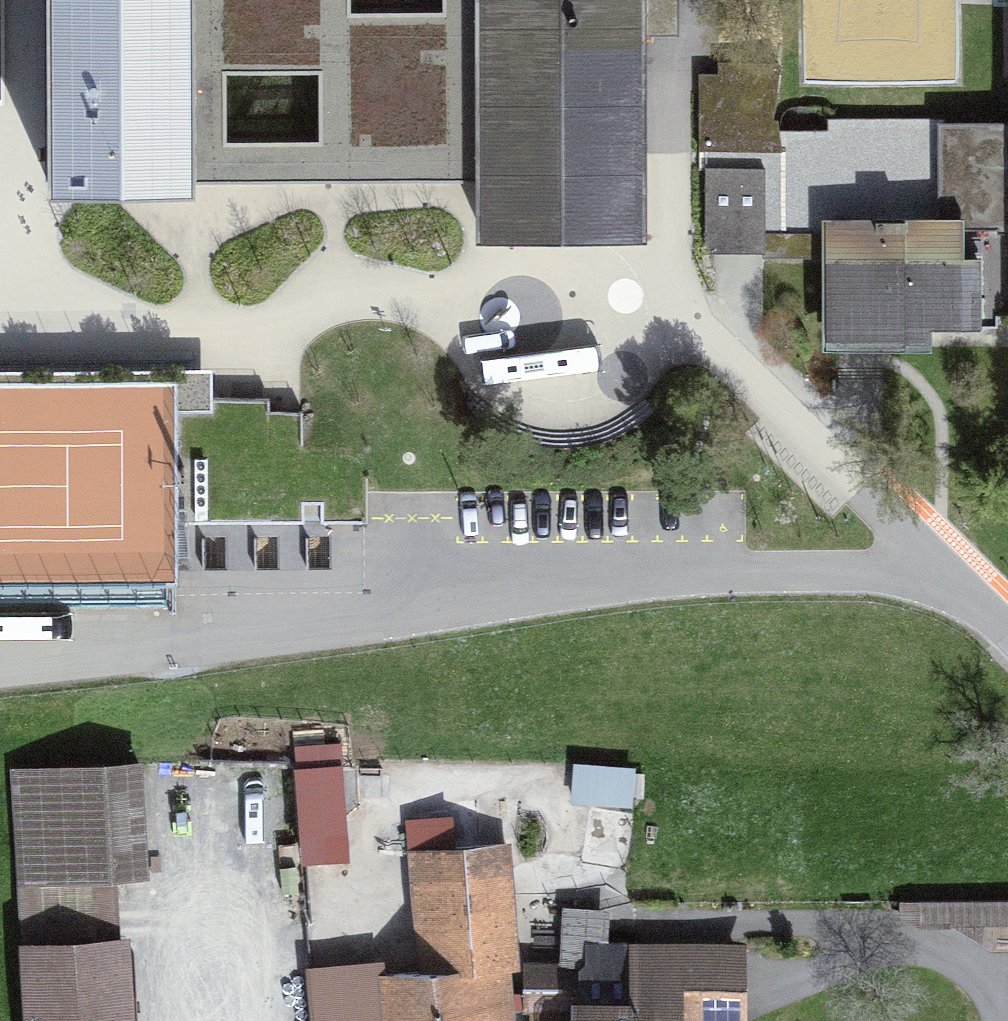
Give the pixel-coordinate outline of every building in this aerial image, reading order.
[(121,76),(0,77),(1,137),(121,138),(121,213),(148,213),(148,203),(165,203),(165,213),(206,213),(205,162),(435,160),(434,138),(482,138),(482,234),(563,233),(641,233),(640,35),(632,35),(632,0),(673,0),(120,0),(121,76)] [(640,35),(673,35),(673,0),(632,0),(632,35),(640,35)] [(732,88),(775,88),(778,62),(719,62),(719,74),(732,74),(732,88)] [(831,123),(832,129),(832,147),(814,147),(814,161),(785,161),(785,147),(782,147),(780,129),(778,120),(774,120),(778,88),(775,88),(732,88),(732,74),(719,74),(699,74),(699,170),(706,170),(706,238),(763,238),(763,257),(837,256),(837,325),(997,325),(997,315),(1007,315),(1007,123),(831,123)] [(814,147),(832,147),(832,129),(780,129),(782,147),(785,147),(785,161),(814,161),(814,147)] [(167,604),(167,584),(166,412),(166,401),(193,401),(192,368),(192,360),(0,361),(0,605),(167,604)] [(177,412),(213,412),(213,397),(212,378),(212,368),(192,368),(193,401),(166,401),(166,412),(177,412)] [(167,584),(178,584),(177,523),(177,412),(166,412),(167,584)] [(140,768),(19,776),(26,876),(115,870),(147,868),(140,768)] [(338,824),(335,768),(299,771),(303,826),(338,824)] [(444,814),(408,817),(412,852),(448,849),(444,814)] [(448,849),(412,852),(423,974),(506,966),(515,965),(504,844),(448,849)] [(26,876),(31,955),(120,950),(115,870),(26,876)] [(1007,949),(1007,901),(919,902),(919,924),(947,924),(991,949),(1007,949)] [(587,946),(605,946),(605,911),(562,910),(562,967),(580,967),(587,967),(587,946)] [(735,947),(605,946),(587,946),(587,967),(580,967),(580,1008),(578,1008),(578,1020),(734,1020),(735,947)] [(120,950),(31,955),(36,1020),(125,1020),(120,950)] [(510,1019),(506,966),(423,974),(363,977),(362,967),(311,970),(315,1020),(488,1020),(510,1019)] [(528,967),(528,1007),(578,1008),(580,1008),(580,967),(562,967),(528,967)]
